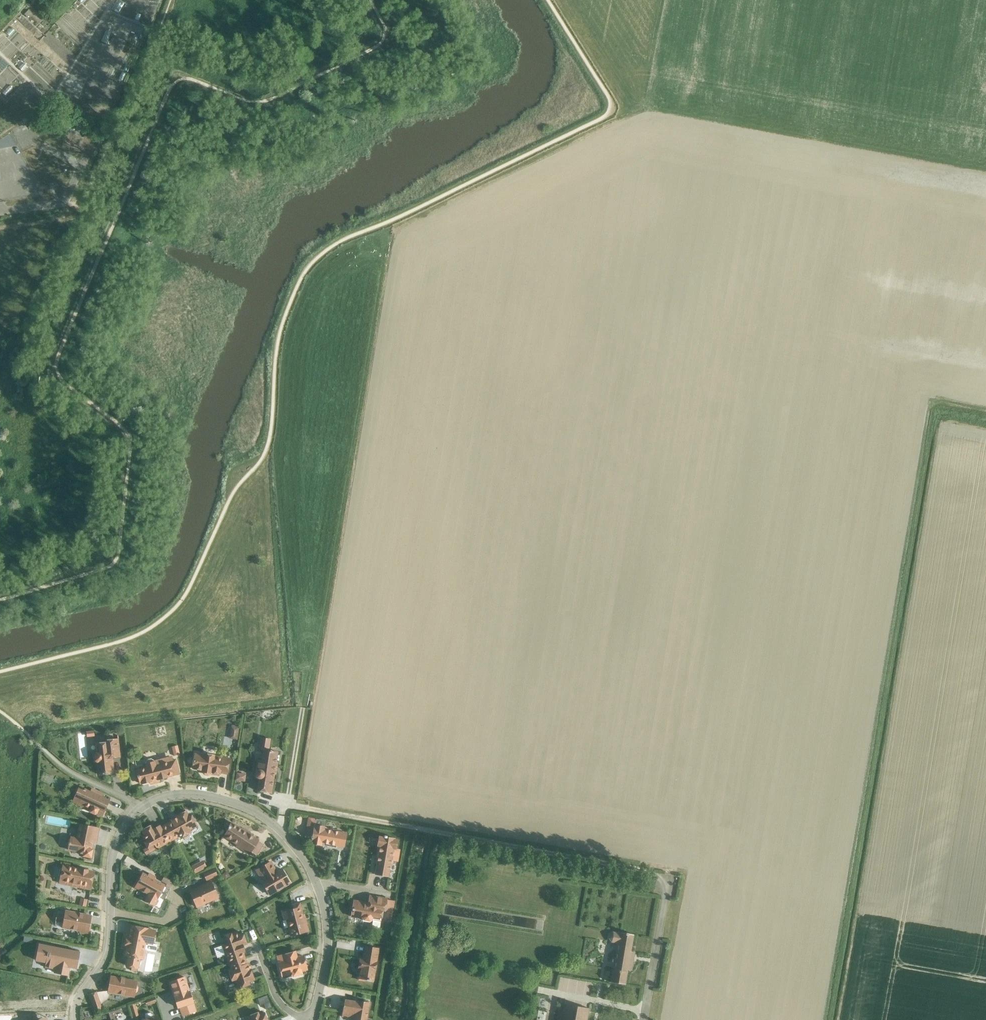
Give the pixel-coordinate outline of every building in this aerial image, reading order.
[(60,92),(56,100),(68,107),(72,100),(60,92)] [(82,138),(86,130),(71,123),(67,131),(82,138)] [(229,738),(237,739),(239,725),(231,724),(229,738)] [(257,760),(254,779),(258,780),(257,791),(271,793),(277,752),(268,751),(270,739),(259,737),(258,749),(263,750),(261,761),(257,760)] [(94,761),(96,763),(98,774),(112,773),(110,758),(119,757),(117,739),(105,740),(106,742),(98,743),(99,751),(95,752),(95,753),(94,755),(94,761)] [(227,774),(229,759),(213,756),(214,755),(204,754),(204,756),(194,754),(192,768),(194,769),(193,769),(202,770),(201,772),(202,772),(204,774),(207,775),(209,773),(211,774),(211,773),(219,774),(219,773),(227,774)] [(146,767),(136,770),(139,784),(141,783),(141,784),(149,782),(150,783),(159,781),(158,779),(167,777),(166,777),(178,774),(175,760),(169,761),(169,758),(154,762),(154,761),(150,759),(147,759),(144,763),(146,767)] [(236,773),(235,780),(244,782),(246,774),(236,773)] [(74,796),(74,797),(82,801),(80,806),(89,810),(89,811),(95,815),(96,814),(101,817),(109,800),(79,787),(78,788),(76,789),(74,794),(74,796)] [(171,821),(165,824),(174,839),(179,836),(180,838),(190,833),(188,830),(197,825),(191,815),(188,816),(185,811),(176,816),(176,817),(171,821)] [(307,817),(304,837),(311,838),(310,839),(312,839),(311,841),(312,841),(311,844),(323,845),(323,843),(343,847),(346,833),(335,831),(335,830),(326,828),(326,827),(315,825),(316,819),(307,817)] [(258,840),(231,823),(225,831),(226,832),(223,836),(237,844),(236,846),(249,854),(258,840)] [(151,825),(141,830),(144,835),(141,836),(145,842),(144,842),(147,848),(154,845),(156,849),(174,839),(165,824),(160,827),(159,825),(153,829),(151,825)] [(82,856),(90,858),(92,850),(91,849),(94,835),(96,836),(98,828),(81,825),(80,831),(78,831),(76,838),(70,837),(68,850),(76,851),(76,852),(83,854),(82,856)] [(379,848),(375,874),(388,876),(390,860),(394,860),(398,861),(399,850),(396,849),(397,839),(395,839),(395,838),(387,837),(387,836),(383,835),(383,837),(381,836),(381,837),(379,837),(377,848),(379,848)] [(194,873),(206,867),(202,860),(191,866),(194,873)] [(262,880),(270,894),(290,882),(282,868),(276,872),(270,861),(257,869),(263,879),(262,880)] [(79,869),(62,866),(62,867),(59,869),(58,875),(60,878),(59,880),(68,882),(68,885),(90,890),(94,872),(87,871),(87,870),(79,869)] [(216,875),(214,869),(203,874),(205,880),(216,875)] [(226,872),(220,875),(224,880),(229,877),(226,872)] [(142,873),(135,887),(148,894),(145,901),(153,906),(164,886),(160,883),(142,873)] [(163,877),(160,883),(164,886),(169,888),(172,882),(163,877)] [(195,905),(196,907),(218,897),(210,881),(201,885),(202,886),(189,891),(193,900),(191,901),(193,906),(195,905)] [(353,902),(350,916),(361,918),(363,920),(369,922),(371,920),(372,920),(371,927),(379,928),(381,917),(382,910),(386,911),(385,918),(387,918),(387,922),(390,923),(392,912),(394,901),(386,900),(386,899),(369,896),(368,904),(353,902)] [(87,900),(80,898),(79,905),(85,906),(87,900)] [(286,919),(290,936),(307,931),(299,903),(292,905),(293,909),(282,912),(284,919),(286,919)] [(90,916),(65,911),(64,915),(56,914),(55,921),(63,923),(62,927),(80,931),(80,932),(87,934),(90,916)] [(537,929),(538,919),(528,919),(528,928),(537,929)] [(126,925),(122,946),(124,947),(123,956),(127,957),(125,967),(131,968),(131,971),(137,972),(137,969),(139,959),(143,960),(145,950),(146,943),(152,944),(155,930),(126,925)] [(228,963),(244,958),(242,952),(244,951),(242,945),(246,943),(243,933),(238,935),(237,932),(231,934),(224,936),(227,943),(222,945),(228,963)] [(610,935),(609,939),(611,942),(613,942),(618,943),(613,970),(612,969),(610,982),(624,985),(627,970),(631,971),(634,952),(630,951),(633,934),(619,932),(619,933),(614,933),(613,932),(610,935)] [(38,944),(35,960),(45,962),(44,967),(54,969),(54,972),(67,975),(69,967),(76,968),(79,952),(38,944)] [(361,969),(359,978),(372,980),(374,971),(375,971),(376,962),(378,948),(365,946),(363,960),(359,959),(357,968),(361,969)] [(278,962),(278,963),(281,976),(292,973),(293,976),(301,973),(300,971),(307,969),(303,956),(296,958),(295,951),(276,956),(278,962)] [(244,958),(228,963),(230,969),(228,970),(231,981),(234,979),(237,988),(249,984),(248,981),(254,979),(250,969),(249,970),(247,964),(246,964),(244,958)] [(110,976),(107,992),(133,996),(134,994),(137,992),(137,987),(136,985),(136,981),(110,976)] [(184,977),(169,982),(174,997),(173,997),(177,1008),(179,1007),(182,1016),(195,1011),(192,1003),(193,1002),(189,991),(189,992),(184,977)] [(101,1008),(96,992),(89,995),(94,1010),(101,1008)] [(156,1002),(154,996),(145,999),(147,1005),(156,1002)] [(342,1015),(354,1018),(353,1019),(371,1019),(366,1019),(369,1003),(357,1001),(357,1002),(344,1000),(342,1015)] [(134,1003),(128,1005),(132,1017),(138,1015),(134,1003)] [(588,1008),(564,1004),(563,1013),(558,1012),(556,1019),(586,1019),(588,1008)] [(76,1008),(77,1019),(83,1019),(86,1019),(84,1007),(76,1008)] [(531,1019),(539,1019),(538,1009),(530,1009),(531,1019)] [(142,1019),(156,1019),(155,1016),(153,1017),(152,1013),(150,1012),(145,1013),(143,1016),(144,1019),(142,1019)] [(264,1013),(258,1015),(257,1012),(246,1017),(247,1019),(267,1019),(264,1013)]
